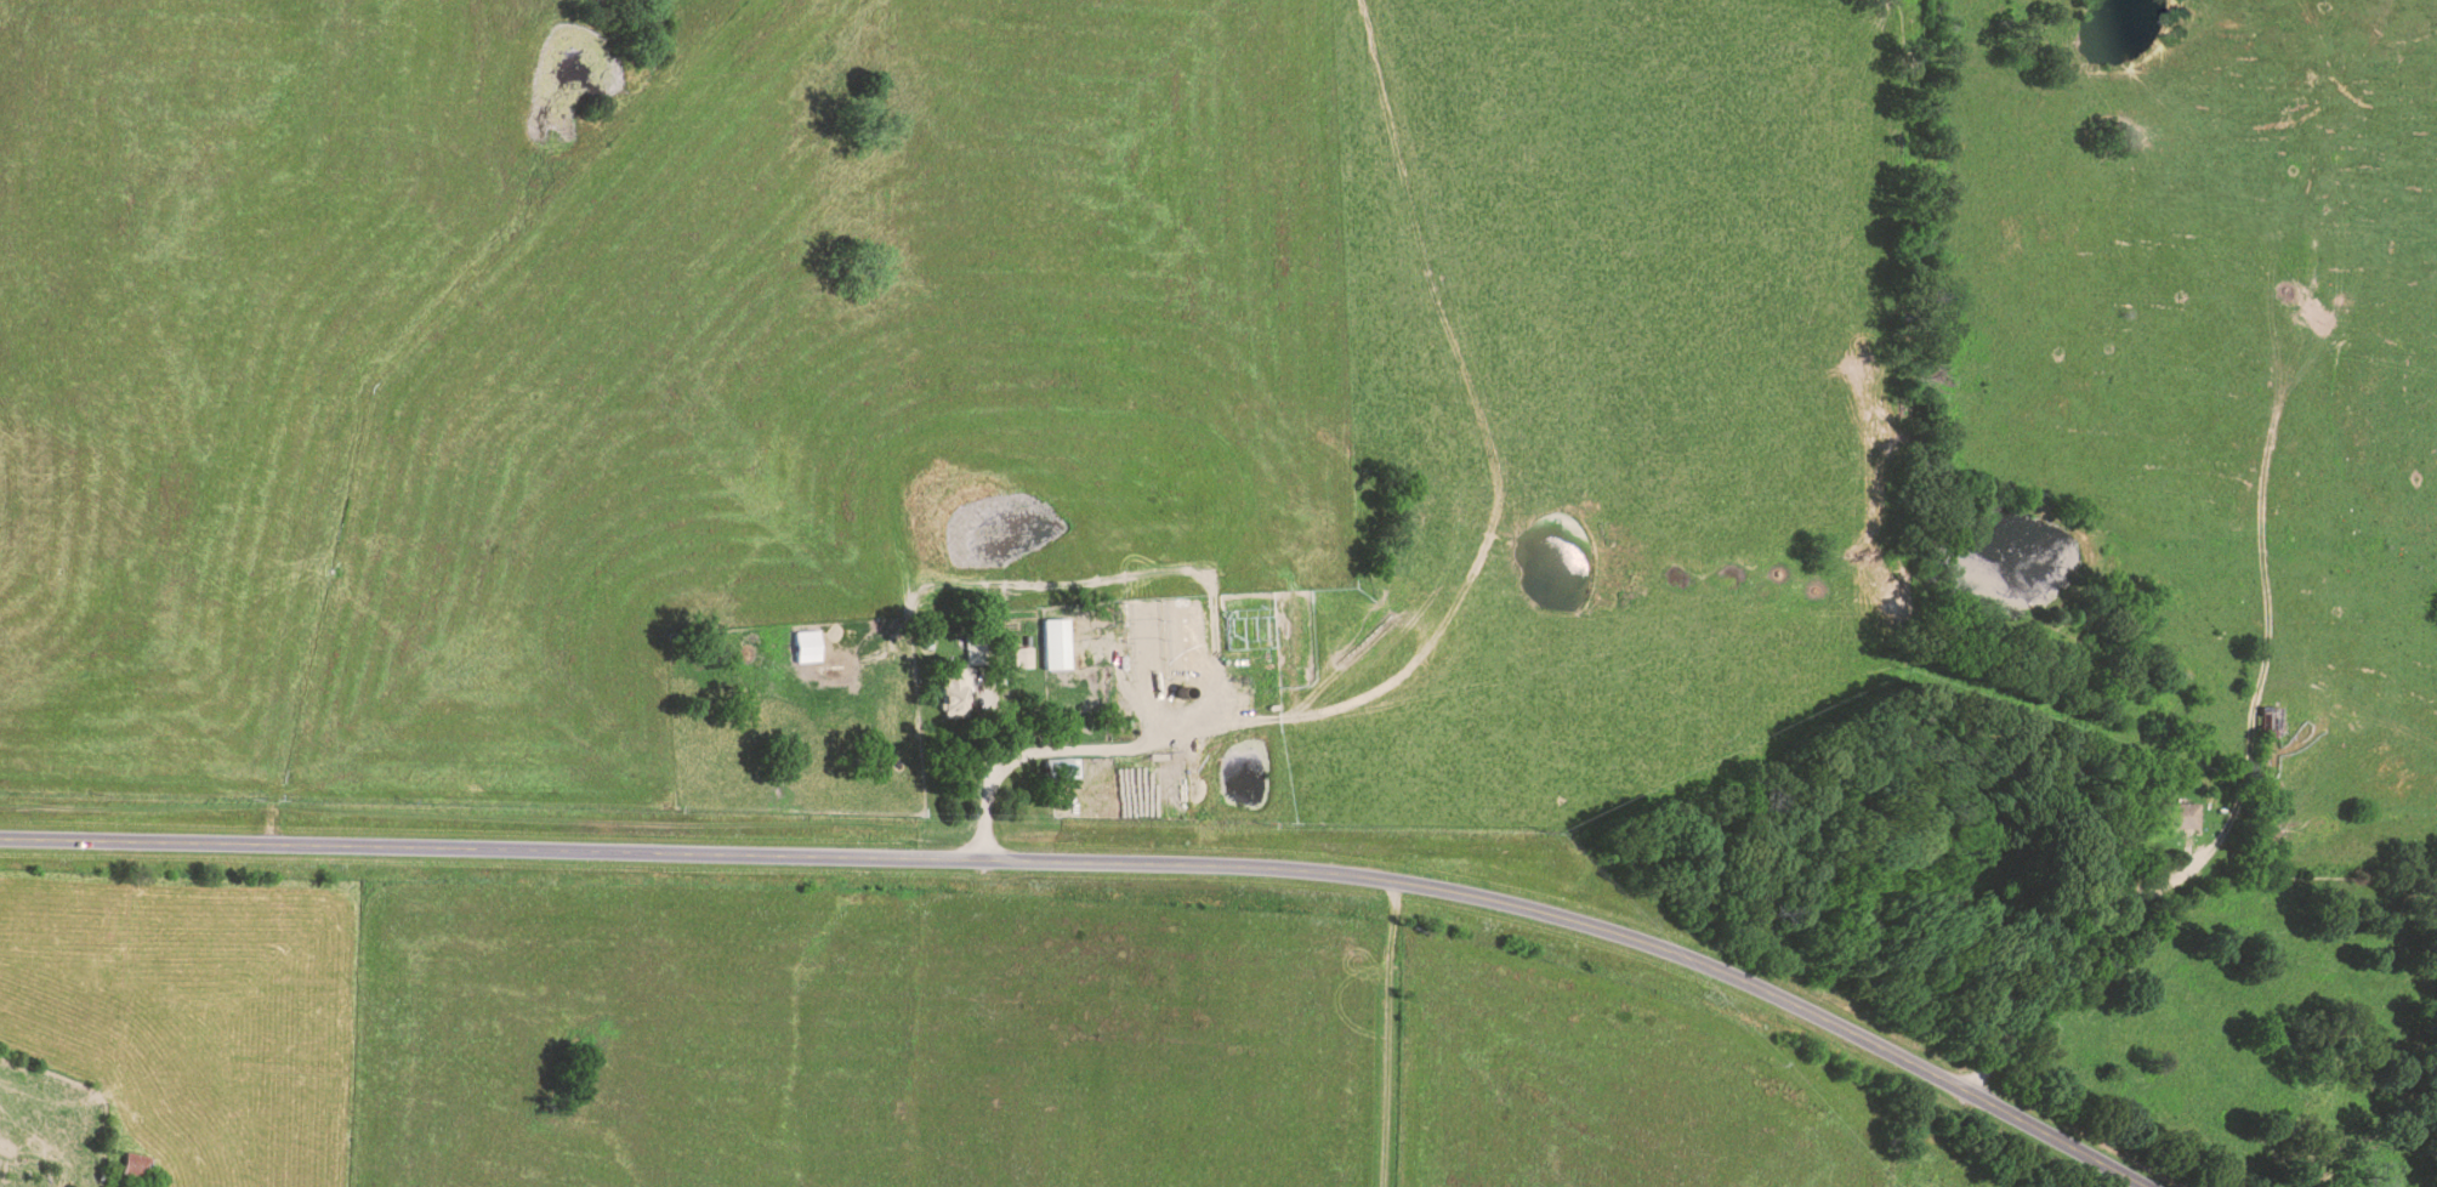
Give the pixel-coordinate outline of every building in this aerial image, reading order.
[(1041,669),(1066,669),(1065,618),(1039,619),(1041,669)] [(793,662),(817,661),(816,630),(792,631),(793,662)] [(1010,668),(1029,667),(1028,647),(1010,647),(1010,668)] [(962,676),(939,677),(940,717),(964,716),(962,676)] [(1076,777),(1075,757),(1043,759),(1044,778),(1076,777)] [(2196,828),(2196,803),(2168,803),(2168,828),(2196,828)]
